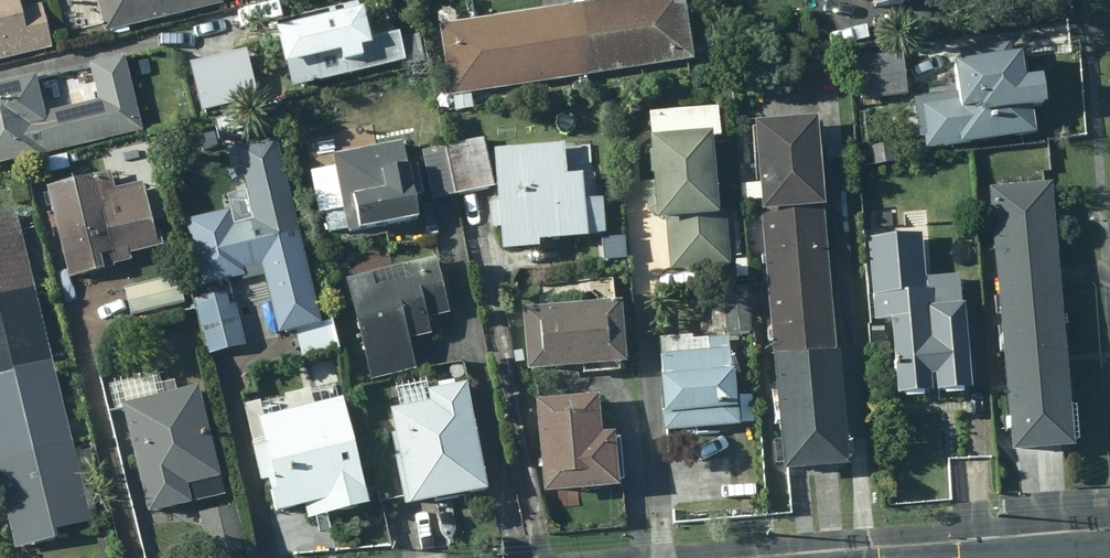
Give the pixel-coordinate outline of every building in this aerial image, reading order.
[(47,51),(37,9),(17,13),(14,0),(0,0),(0,63),(47,51)] [(220,6),(219,0),(92,0),(101,36),(220,6)] [(364,3),(372,35),(409,27),(403,0),(376,0),(364,3)] [(692,63),(682,0),(634,0),(558,11),(569,81),(692,63)] [(847,7),(864,5),(867,19),(905,13),(904,0),(907,0),(846,0),(847,7)] [(364,45),(354,7),(273,27),(276,37),(268,39),(277,75),(285,73),(289,91),(401,63),(395,37),(364,45)] [(445,100),(569,81),(558,11),(435,29),(445,100)] [(84,68),(93,106),(39,118),(31,83),(0,90),(0,169),(141,136),(123,59),(84,68)] [(857,102),(901,98),(898,67),(854,71),(857,102)] [(918,157),(1026,144),(1023,120),(1033,119),(1029,90),(1012,92),(1009,69),(943,77),(947,102),(906,107),(911,145),(917,144),(918,157)] [(451,100),(452,114),(471,111),(469,98),(451,100)] [(746,133),(753,220),(815,215),(808,128),(746,133)] [(892,141),(862,145),(865,168),(895,164),(892,141)] [(488,192),(480,143),(420,153),(428,202),(488,192)] [(706,217),(700,144),(641,148),(647,230),(662,228),(666,274),(723,270),(719,216),(706,217)] [(395,148),(325,163),(341,240),(412,225),(407,201),(416,199),(411,172),(401,174),(395,148)] [(558,152),(488,155),(492,259),(529,258),(528,249),(578,246),(577,242),(599,242),(598,206),(576,207),(575,180),(559,181),(558,152)] [(106,177),(42,193),(64,282),(126,266),(124,258),(158,249),(142,184),(110,192),(106,177)] [(889,406),(962,401),(953,283),(923,285),(915,183),(860,187),(871,329),(883,328),(889,406)] [(1054,289),(1047,188),(987,193),(993,292),(1054,289)] [(29,290),(11,215),(0,217),(0,297),(29,290)] [(823,303),(815,215),(753,220),(761,308),(823,303)] [(316,330),(288,217),(228,232),(225,216),(181,227),(197,293),(239,283),(237,276),(257,271),(274,340),(316,330)] [(446,318),(432,263),(399,271),(402,286),(346,300),(367,385),(414,373),(407,344),(425,341),(421,324),(446,318)] [(118,293),(126,320),(178,308),(170,280),(118,293)] [(1058,369),(1054,289),(993,292),(998,372),(1058,369)] [(48,369),(29,290),(0,297),(0,380),(48,369)] [(745,335),(741,293),(719,295),(723,338),(745,335)] [(243,350),(233,309),(226,310),(223,297),(192,305),(205,359),(243,350)] [(830,391),(823,303),(761,308),(768,397),(830,391)] [(614,375),(609,312),(513,319),(517,382),(614,375)] [(729,435),(721,344),(688,347),(689,359),(654,361),(661,441),(729,435)] [(67,446),(48,369),(0,380),(0,462),(67,446)] [(1064,459),(1058,369),(998,372),(1003,463),(1064,459)] [(220,502),(194,391),(173,396),(170,385),(121,396),(124,409),(117,411),(144,520),(220,502)] [(476,502),(459,391),(421,397),(422,409),(382,416),(389,466),(387,466),(395,514),(476,502)] [(838,480),(830,391),(768,397),(776,485),(838,480)] [(364,513),(338,404),(246,426),(269,520),(317,509),(321,523),(364,513)] [(533,504),(606,500),(603,444),(590,444),(588,407),(527,410),(533,504)] [(0,462),(0,509),(12,557),(53,548),(50,535),(86,526),(67,446),(0,462)] [(197,515),(206,557),(225,557),(242,554),(232,508),(197,515)]
